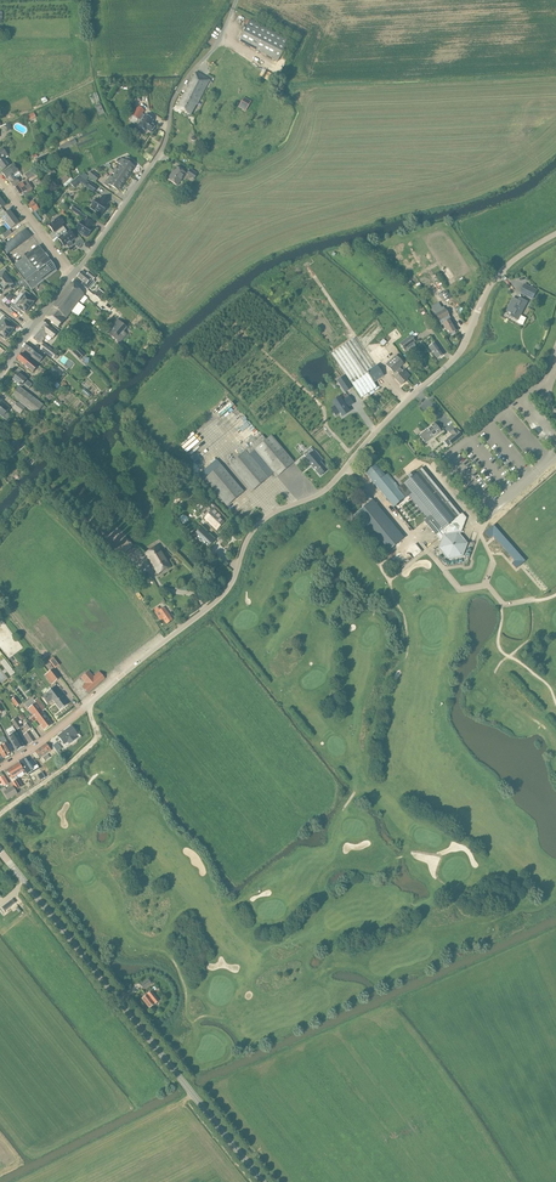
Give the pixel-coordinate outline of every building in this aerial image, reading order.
[(239,42),(245,44),(278,62),(289,41),(250,20),(239,42)] [(4,54),(0,56),(0,63),(3,69),(10,65),(4,54)] [(69,71),(70,72),(76,67),(68,57),(62,61),(62,62),(69,71)] [(69,71),(62,62),(55,68),(62,76),(69,71)] [(177,108),(182,111),(191,116),(196,106),(199,102),(211,80),(197,72),(177,108)] [(46,74),(40,76),(43,87),(50,85),(46,74)] [(38,89),(43,87),(40,76),(34,78),(38,89)] [(34,78),(28,80),(32,91),(38,89),(34,78)] [(26,93),(32,91),(28,80),(22,82),(26,93)] [(22,82),(16,84),(20,95),(26,93),(22,82)] [(96,92),(89,95),(93,104),(100,101),(96,92)] [(244,98),(240,104),(247,109),(251,102),(244,98)] [(100,116),(105,113),(101,106),(100,104),(95,107),(100,116)] [(144,115),(144,116),(141,114),(143,111),(138,107),(132,116),(137,120),(138,119),(140,121),(137,126),(145,131),(146,130),(150,133),(155,126),(150,123),(152,121),(144,115)] [(29,121),(36,118),(34,113),(27,116),(29,121)] [(61,151),(70,146),(71,145),(72,145),(70,140),(68,141),(67,139),(59,143),(61,146),(58,147),(61,151)] [(71,156),(83,151),(79,143),(67,148),(71,156)] [(0,150),(0,167),(3,170),(9,165),(4,158),(7,155),(2,148),(0,150)] [(118,163),(121,165),(120,166),(130,173),(134,166),(130,164),(132,160),(127,157),(125,160),(121,158),(120,160),(118,162),(118,163)] [(7,169),(2,172),(7,179),(8,178),(11,182),(10,182),(13,186),(14,186),(19,182),(16,178),(21,175),(18,171),(19,171),(17,168),(15,164),(12,166),(7,169)] [(126,178),(129,173),(120,167),(118,170),(115,168),(114,170),(126,178)] [(185,173),(182,171),(177,167),(173,174),(172,174),(168,179),(177,185),(185,173)] [(194,179),(197,175),(190,169),(186,174),(194,179)] [(25,175),(28,180),(37,175),(34,170),(25,175)] [(100,177),(93,170),(89,175),(97,181),(100,177)] [(126,178),(114,170),(112,173),(115,175),(113,178),(122,184),(126,178)] [(122,184),(113,178),(110,176),(104,185),(109,188),(110,186),(118,191),(122,184)] [(71,177),(63,185),(65,187),(73,180),(71,177)] [(77,179),(70,184),(74,188),(80,183),(77,179)] [(19,185),(16,188),(20,195),(23,193),(25,197),(29,194),(33,192),(32,190),(33,189),(33,188),(28,180),(23,183),(19,185)] [(90,183),(87,187),(94,192),(97,188),(90,183)] [(102,215),(106,208),(108,206),(106,205),(109,201),(102,197),(99,200),(97,199),(95,201),(94,200),(91,204),(92,205),(91,207),(102,215)] [(33,212),(38,209),(38,208),(34,203),(29,207),(33,212)] [(74,206),(72,210),(75,212),(79,215),(86,219),(89,215),(81,211),(74,206)] [(1,217),(4,220),(1,223),(3,226),(6,223),(14,217),(10,211),(1,217)] [(11,229),(14,227),(19,223),(14,217),(6,223),(11,229)] [(59,217),(48,225),(53,231),(54,231),(57,235),(65,229),(62,225),(64,223),(59,217)] [(87,237),(91,230),(93,228),(92,227),(94,223),(87,219),(84,223),(82,221),(80,223),(79,222),(76,226),(78,227),(76,230),(87,237)] [(6,255),(26,240),(31,236),(26,229),(17,235),(1,248),(6,255)] [(65,229),(57,235),(61,240),(60,241),(64,247),(66,245),(69,248),(71,246),(73,245),(71,242),(75,238),(71,232),(68,234),(65,229)] [(2,235),(5,238),(12,233),(9,230),(2,235)] [(79,240),(75,246),(79,249),(84,242),(81,238),(79,240)] [(54,266),(39,246),(26,256),(25,256),(13,266),(31,290),(56,270),(54,266)] [(8,279),(6,276),(9,274),(5,268),(0,272),(0,275),(1,276),(0,276),(0,285),(8,279)] [(82,271),(77,277),(83,282),(81,284),(88,290),(91,286),(95,282),(93,280),(96,277),(94,276),(89,272),(86,275),(82,271)] [(0,285),(0,289),(1,289),(3,292),(9,288),(12,290),(18,285),(15,282),(12,284),(8,279),(0,285)] [(76,299),(79,301),(81,299),(84,294),(71,283),(67,288),(72,291),(71,292),(75,295),(76,294),(78,296),(76,299)] [(525,284),(521,292),(533,299),(537,291),(525,284)] [(53,307),(45,317),(50,321),(58,327),(66,319),(63,317),(63,316),(66,318),(69,314),(80,322),(83,319),(79,316),(80,315),(80,314),(85,308),(78,302),(79,301),(76,299),(78,296),(76,294),(75,295),(71,292),(72,291),(67,288),(53,307)] [(99,289),(94,294),(100,300),(105,294),(99,289)] [(20,300),(30,308),(32,305),(34,302),(28,297),(30,295),(23,290),(19,295),(22,298),(20,300)] [(440,295),(443,300),(444,302),(451,298),(447,292),(440,295)] [(510,316),(518,320),(528,301),(520,298),(518,300),(514,298),(507,311),(512,313),(510,316)] [(30,308),(20,300),(18,303),(15,301),(10,307),(17,312),(19,309),(25,313),(27,311),(30,308)] [(130,308),(123,315),(133,323),(139,316),(130,308)] [(436,314),(435,315),(439,321),(441,324),(442,324),(448,335),(449,334),(450,336),(456,333),(455,331),(449,320),(451,319),(445,309),(436,314)] [(10,335),(12,332),(12,331),(14,329),(8,324),(10,321),(3,316),(0,321),(0,323),(2,324),(0,327),(10,335)] [(123,331),(126,328),(117,320),(111,327),(113,328),(109,333),(119,343),(127,334),(123,331)] [(53,339),(57,333),(43,322),(31,337),(36,342),(38,339),(41,342),(47,334),(53,339)] [(0,327),(0,336),(5,340),(7,337),(7,338),(10,335),(0,327)] [(416,343),(411,335),(400,343),(404,350),(416,343)] [(354,339),(333,353),(332,354),(361,398),(377,387),(374,383),(384,376),(377,366),(374,368),(354,339)] [(24,348),(33,354),(31,356),(40,362),(45,354),(37,348),(36,349),(28,343),(24,348)] [(40,349),(41,350),(53,359),(56,355),(57,353),(45,343),(40,349)] [(444,355),(440,350),(435,343),(429,347),(438,359),(444,355)] [(77,346),(72,352),(80,360),(86,354),(77,346)] [(17,359),(22,363),(33,372),(38,365),(30,358),(29,359),(22,353),(17,359)] [(395,379),(397,381),(401,385),(407,379),(410,376),(404,370),(403,371),(400,368),(404,364),(396,355),(386,365),(394,374),(396,372),(399,375),(395,379)] [(56,365),(50,371),(52,373),(58,377),(63,371),(58,367),(56,365)] [(27,386),(29,388),(32,385),(26,380),(27,380),(18,373),(13,380),(21,387),(24,384),(27,386)] [(344,375),(337,381),(345,393),(353,388),(344,375)] [(40,385),(37,389),(43,394),(46,390),(40,385)] [(44,405),(24,390),(19,387),(12,396),(36,415),(40,410),(43,412),(47,407),(44,405)] [(85,389),(82,392),(88,398),(91,394),(85,389)] [(334,405),(330,408),(336,416),(339,413),(342,417),(350,412),(347,408),(354,403),(349,395),(342,400),(340,396),(332,402),(334,405)] [(21,414),(25,408),(11,397),(9,400),(15,405),(13,408),(21,414)] [(6,420),(8,421),(11,417),(10,416),(6,412),(10,408),(8,406),(5,404),(2,400),(1,399),(0,399),(0,415),(6,420)] [(224,409),(229,414),(236,407),(230,402),(224,409)] [(419,435),(423,440),(426,444),(441,431),(434,423),(419,435)] [(451,435),(446,439),(447,439),(451,445),(462,436),(455,428),(450,433),(451,435)] [(3,442),(8,448),(11,450),(20,442),(12,434),(3,442)] [(246,451),(229,465),(230,466),(247,487),(251,492),(274,472),(277,476),(294,462),(290,457),(272,436),(265,442),(262,437),(252,446),(253,447),(247,452),(246,451)] [(322,459),(318,455),(315,452),(306,459),(320,476),(327,470),(320,461),(322,459)] [(201,476),(223,501),(227,506),(244,492),(218,461),(201,476)] [(407,497),(399,487),(388,474),(385,476),(376,465),(366,473),(394,507),(407,497)] [(460,534),(466,518),(462,513),(424,467),(415,474),(413,471),(407,477),(409,479),(399,487),(407,497),(408,495),(427,518),(424,520),(441,541),(438,548),(447,560),(463,558),(468,543),(460,534)] [(385,554),(387,552),(404,538),(373,500),(354,516),(385,554)] [(217,530),(224,522),(221,518),(222,517),(214,509),(204,518),(217,530)] [(91,534),(95,531),(88,525),(85,528),(91,534)] [(517,569),(526,561),(514,548),(513,547),(494,525),(485,533),(490,538),(493,535),(514,560),(511,563),(517,569)] [(105,540),(108,536),(100,527),(96,531),(105,540)] [(193,536),(202,544),(206,548),(214,541),(210,536),(201,528),(193,536)] [(103,542),(95,532),(91,536),(99,545),(103,542)] [(106,548),(127,571),(131,575),(136,570),(122,555),(132,545),(128,541),(125,538),(115,548),(110,543),(106,548)] [(170,566),(158,546),(146,553),(158,574),(170,566)] [(135,560),(142,557),(137,548),(133,550),(134,553),(131,554),(135,560)] [(172,620),(169,615),(164,607),(160,610),(158,607),(153,610),(160,620),(163,618),(167,623),(172,620)] [(54,657),(49,661),(55,668),(60,665),(54,657)] [(4,659),(0,662),(2,664),(4,668),(8,672),(11,676),(15,673),(9,664),(6,661),(4,659)] [(60,678),(53,668),(47,673),(54,683),(60,678)] [(100,673),(95,678),(89,671),(81,678),(87,685),(84,688),(88,693),(105,678),(100,673)] [(48,694),(43,697),(47,703),(52,700),(60,710),(68,705),(60,695),(62,694),(56,687),(48,693),(48,694)] [(11,700),(16,707),(21,703),(16,696),(11,700)] [(31,713),(40,725),(44,730),(52,724),(42,711),(45,709),(37,698),(34,700),(33,698),(25,704),(29,710),(28,711),(30,714),(31,713)] [(21,727),(16,719),(12,721),(17,729),(21,727)] [(29,732),(24,735),(27,739),(30,744),(39,738),(29,722),(24,725),(29,732)] [(69,727),(57,736),(64,745),(68,742),(69,744),(77,739),(75,736),(78,734),(71,725),(69,727)] [(16,732),(9,736),(17,751),(25,746),(16,732)] [(0,746),(0,753),(3,758),(9,755),(10,755),(9,754),(13,752),(11,750),(10,747),(7,742),(3,744),(0,746)] [(57,742),(52,746),(57,752),(60,750),(62,749),(57,742)] [(51,750),(50,748),(46,743),(35,751),(39,756),(40,758),(43,755),(43,756),(51,750)] [(33,770),(29,763),(25,758),(20,762),(25,771),(27,774),(33,770)] [(24,771),(21,767),(22,767),(19,763),(7,770),(10,775),(10,774),(13,779),(24,771)] [(42,772),(37,775),(40,781),(46,777),(42,772)] [(0,777),(0,781),(4,787),(9,784),(4,775),(0,777)] [(23,787),(18,779),(12,783),(17,791),(23,787)] [(8,799),(17,793),(13,786),(4,792),(8,799)] [(15,903),(13,899),(2,908),(5,911),(15,903)] [(152,984),(148,979),(140,985),(144,990),(152,984)] [(151,991),(147,995),(142,999),(149,1008),(159,1001),(157,999),(158,998),(156,995),(155,996),(151,991)]
